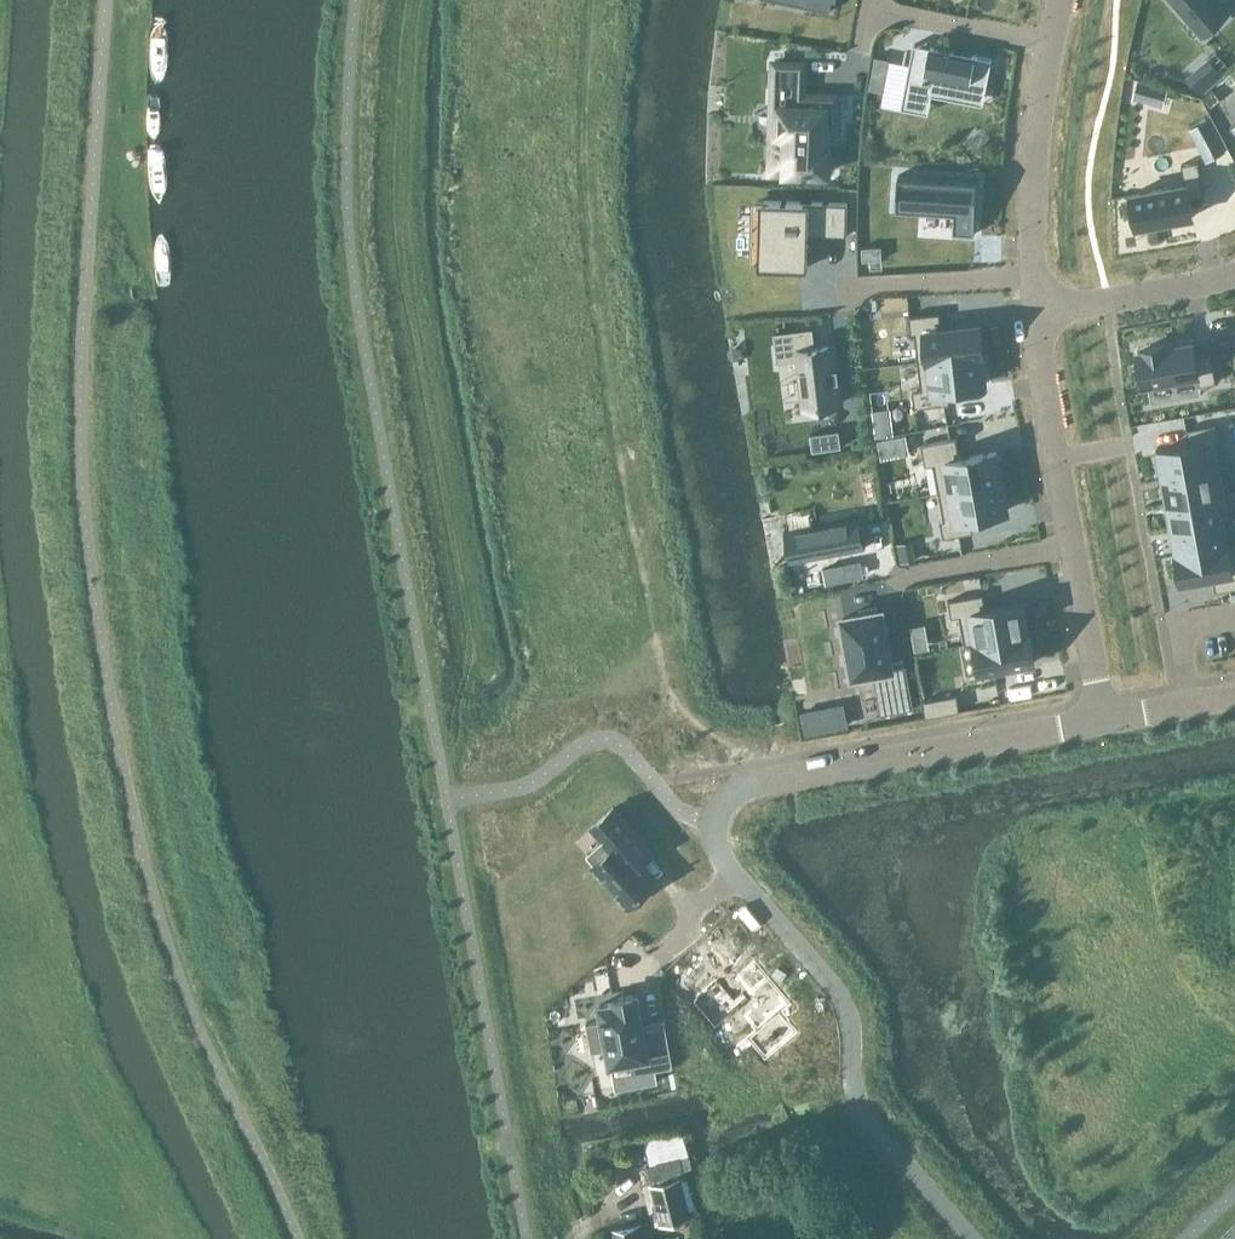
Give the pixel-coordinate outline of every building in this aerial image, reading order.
[(832,11),(835,0),(809,0),(808,6),(832,11)] [(1180,4),(1176,7),(1189,22),(1192,18),(1203,31),(1228,9),(1224,5),(1229,0),(1176,0),(1180,4)] [(909,71),(902,109),(929,114),(933,96),(984,105),(986,98),(993,59),(931,48),(926,74),(909,71)] [(876,57),(870,89),(884,92),(890,60),(876,57)] [(1210,60),(1188,79),(1204,97),(1226,78),(1210,60)] [(772,146),(772,172),(787,172),(829,173),(830,146),(825,146),(826,127),(835,127),(836,96),(803,95),(804,64),(775,63),(772,146)] [(1149,101),(1154,84),(1139,80),(1134,97),(1149,101)] [(1208,119),(1191,128),(1208,159),(1224,151),(1208,119)] [(1186,185),(1133,194),(1138,227),(1144,226),(1145,230),(1165,227),(1164,222),(1193,217),(1190,199),(1205,196),(1199,162),(1182,165),(1186,185)] [(977,201),(978,192),(978,180),(899,175),(897,205),(897,208),(955,211),(953,233),(975,235),(977,201)] [(758,200),(757,268),(807,269),(807,234),(847,235),(848,202),(758,200)] [(883,241),(881,254),(900,256),(902,243),(883,241)] [(939,313),(909,317),(911,334),(914,334),(918,362),(982,356),(983,355),(980,324),(966,326),(941,329),(939,313)] [(806,410),(842,405),(833,348),(815,350),(812,330),(774,336),(778,366),(799,363),(806,410)] [(1145,350),(1139,351),(1145,384),(1198,374),(1200,386),(1217,382),(1211,353),(1196,355),(1194,341),(1166,347),(1165,345),(1144,349),(1145,350)] [(922,391),(914,392),(916,409),(951,404),(949,389),(986,384),(982,356),(918,362),(922,391)] [(894,434),(892,420),(875,422),(876,436),(894,434)] [(1190,445),(1161,450),(1165,476),(1224,465),(1217,424),(1187,430),(1190,445)] [(840,430),(811,435),(814,451),(842,447),(840,430)] [(957,438),(922,444),(926,466),(934,464),(939,492),(1002,480),(997,452),(961,458),(957,438)] [(1224,465),(1165,476),(1170,502),(1229,491),(1224,465)] [(1002,480),(939,492),(944,521),(941,521),(944,538),(974,533),(972,517),(1008,511),(1007,509),(1002,480)] [(1229,491),(1170,502),(1175,527),(1234,517),(1229,491)] [(830,555),(846,552),(866,548),(866,546),(865,547),(859,518),(861,518),(860,516),(785,531),(785,532),(786,532),(791,560),(790,561),(790,562),(830,555)] [(1234,517),(1175,527),(1179,553),(1227,544),(1223,521),(1234,519),(1234,517)] [(1178,553),(1183,582),(1213,576),(1216,591),(1234,588),(1234,543),(1227,544),(1179,553),(1178,553)] [(838,566),(825,569),(828,583),(841,580),(838,566)] [(984,595),(949,601),(952,618),(960,617),(966,646),(976,644),(1030,634),(1030,632),(1028,632),(1026,620),(1031,620),(1028,603),(987,610),(984,595)] [(915,709),(906,661),(892,664),(882,611),(879,612),(878,607),(859,611),(860,615),(844,618),(854,675),(873,672),(881,715),(915,709)] [(1030,634),(976,644),(981,672),(1035,662),(1030,634)] [(958,695),(923,701),(926,717),(961,711),(958,695)] [(843,704),(827,707),(832,730),(848,727),(843,704)] [(593,866),(628,906),(631,904),(637,904),(645,897),(645,891),(655,882),(632,856),(645,844),(613,808),(591,827),(612,850),(593,866)] [(696,978),(688,970),(665,991),(688,1018),(711,999),(731,1018),(722,1026),(741,1047),(773,1020),(756,1000),(766,992),(728,950),(696,978)] [(638,1080),(674,1072),(667,1034),(643,1039),(637,1006),(615,1011),(616,1015),(602,1018),(605,1034),(588,1037),(593,1059),(609,1056),(612,1070),(635,1065),(638,1080)] [(681,1158),(648,1166),(652,1184),(682,1177),(685,1176),(681,1158)] [(596,1167),(594,1177),(605,1178),(610,1179),(612,1169),(596,1167)] [(593,1177),(592,1190),(604,1191),(605,1178),(594,1177),(593,1177)] [(652,1184),(651,1184),(661,1225),(692,1217),(682,1177),(652,1184)] [(659,1238),(653,1238),(651,1223),(615,1228),(616,1238),(611,1238),(659,1238)] [(691,1227),(694,1238),(703,1238),(699,1225),(691,1227)]
